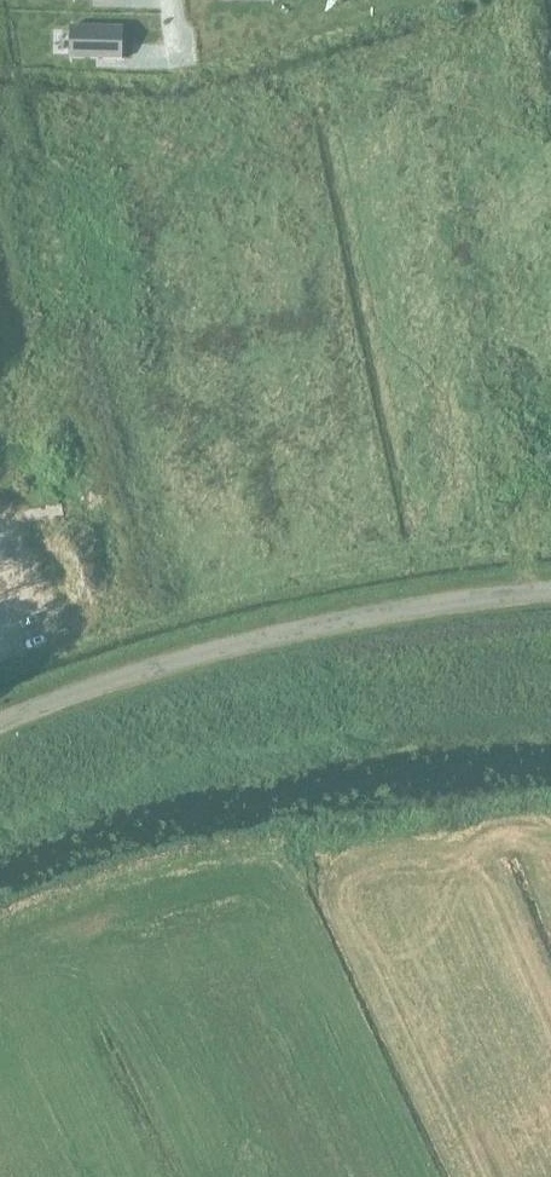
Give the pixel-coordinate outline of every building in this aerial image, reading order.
[(122,29),(69,28),(68,59),(121,60),(122,29)]
